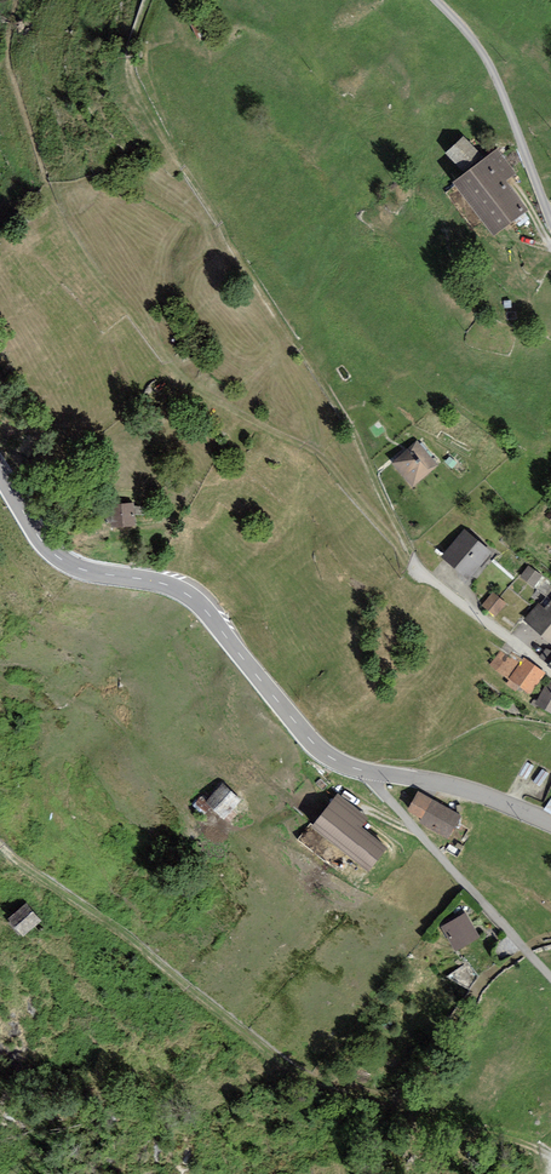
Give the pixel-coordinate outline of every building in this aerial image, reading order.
[(465,173),(485,158),(463,136),(445,153),(465,173)] [(494,236),(529,209),(507,181),(516,174),(497,149),(485,158),(465,173),(453,182),(494,236)] [(391,464),(412,488),(438,464),(417,441),(391,464)] [(134,502),(110,505),(112,528),(137,526),(134,502)] [(442,558),(469,579),(492,551),(465,529),(442,558)] [(543,576),(529,566),(520,577),(534,587),(543,576)] [(493,592),(482,605),(495,617),(507,604),(493,592)] [(542,636),(550,625),(550,600),(544,608),(538,603),(523,620),(542,636)] [(542,636),(550,643),(550,625),(542,636)] [(550,661),(550,651),(546,648),(539,657),(548,664),(550,661)] [(530,694),(546,673),(524,657),(522,659),(513,652),(509,656),(500,651),(490,665),(509,680),(506,684),(516,692),(520,687),(530,694)] [(534,704),(536,706),(550,715),(550,680),(550,679),(537,701),(534,704)] [(223,784),(205,803),(223,820),(241,801),(223,784)] [(463,817),(418,792),(407,811),(422,819),(420,822),(450,839),(463,817)] [(369,818),(338,793),(311,827),(369,873),(389,847),(362,826),(369,818)] [(47,923),(30,905),(15,920),(33,937),(47,923)] [(464,913),(441,927),(456,951),(479,936),(464,913)]
